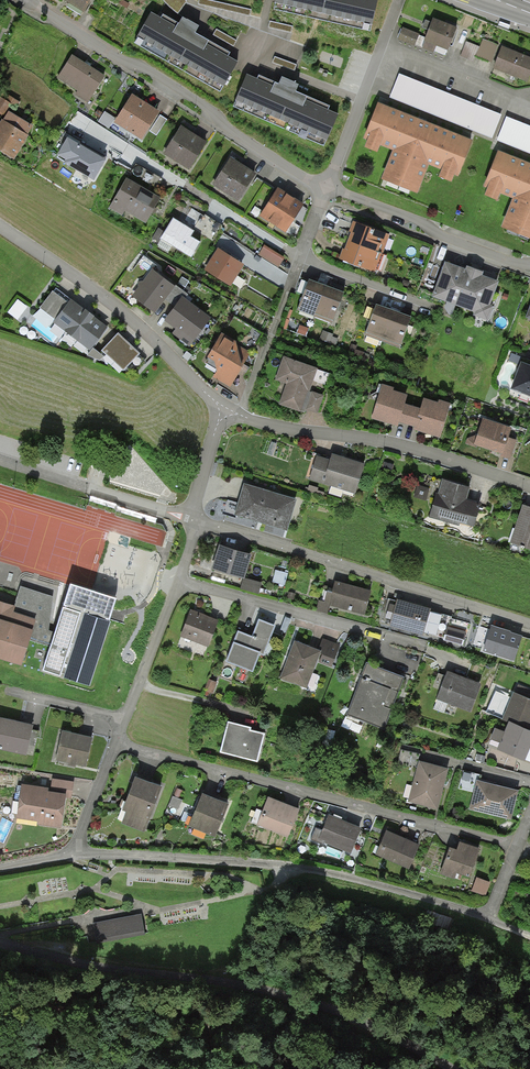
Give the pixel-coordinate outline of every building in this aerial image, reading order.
[(66,2),(84,13),(92,0),(63,0),(66,2)] [(178,15),(187,2),(185,0),(164,0),(178,15)] [(208,0),(199,0),(198,4),(250,16),(251,10),(208,0)] [(274,4),(275,4),(274,10),(370,33),(378,0),(275,0),(274,4)] [(161,19),(151,13),(137,37),(138,38),(135,43),(220,92),(237,62),(228,57),(230,54),(195,34),(198,28),(182,19),(179,25),(163,15),(161,19)] [(457,29),(433,19),(430,26),(424,42),(425,42),(422,48),(434,53),(437,47),(448,51),(457,29)] [(292,26),(270,21),(268,28),(291,33),(292,26)] [(420,35),(403,28),(398,39),(415,46),(420,35)] [(237,41),(216,30),(213,35),(234,47),(237,41)] [(498,45),(483,39),(480,47),(476,57),(491,63),(498,45)] [(476,57),(480,47),(466,42),(460,57),(473,62),(476,57)] [(493,69),(527,82),(529,75),(529,58),(502,47),(493,69)] [(86,65),(72,55),(57,78),(77,91),(75,94),(88,103),(105,77),(86,65)] [(297,65),(274,57),(272,63),(294,71),(297,65)] [(501,115),(398,74),(389,97),(492,138),(501,115)] [(257,79),(247,75),(235,101),(236,101),(233,108),(324,147),(338,115),(328,111),(329,107),(296,92),(299,86),(282,78),(279,85),(259,76),(257,79)] [(6,118),(9,112),(12,114),(20,102),(1,91),(0,93),(0,114),(6,118)] [(114,123),(141,141),(159,113),(132,95),(114,123)] [(423,122),(377,104),(363,139),(368,141),(365,149),(378,154),(380,147),(393,152),(381,181),(418,195),(429,166),(442,171),(439,178),(451,183),(454,176),(458,177),(472,141),(423,122)] [(6,118),(3,121),(27,136),(32,127),(12,114),(9,112),(6,118)] [(109,129),(115,119),(105,112),(98,122),(109,129)] [(167,120),(160,115),(150,131),(157,136),(167,120)] [(506,117),(496,140),(529,154),(529,126),(506,117)] [(2,120),(0,124),(0,151),(14,160),(28,137),(27,136),(3,121),(2,120)] [(163,154),(189,171),(207,143),(180,126),(163,154)] [(82,145),(67,137),(57,154),(66,160),(65,162),(94,179),(106,159),(82,145)] [(497,152),(483,188),(487,189),(484,197),(497,202),(500,195),(512,200),(501,229),(529,240),(529,165),(497,152)] [(213,186),(239,202),(257,174),(230,158),(213,186)] [(161,199),(126,178),(109,208),(122,216),(125,211),(146,224),(154,210),(161,199)] [(260,216),(286,233),(304,205),(277,188),(260,216)] [(205,215),(191,206),(180,223),(173,219),(165,233),(160,239),(161,239),(191,258),(200,243),(191,238),(195,230),(205,215)] [(222,226),(205,215),(195,230),(213,241),(222,226)] [(350,236),(347,242),(381,254),(382,255),(390,235),(353,222),(349,232),(351,233),(350,236)] [(160,239),(165,233),(159,229),(151,239),(155,242),(154,244),(156,246),(161,239),(160,239)] [(381,254),(347,242),(346,245),(344,250),(342,249),(338,260),(374,273),(381,254)] [(285,258),(264,245),(258,255),(279,268),(285,258)] [(204,271),(230,287),(244,265),(218,249),(204,271)] [(465,270),(445,263),(432,297),(474,313),(473,316),(488,322),(493,307),(490,306),(499,282),(482,276),(483,273),(473,269),(466,267),(465,270)] [(172,286),(152,270),(132,296),(155,314),(164,302),(165,300),(175,288),(172,286)] [(314,318),(326,287),(309,280),(297,311),(314,318)] [(174,285),(172,286),(175,288),(165,300),(175,307),(183,297),(185,299),(188,295),(174,285)] [(326,287),(314,318),(332,324),(344,293),(326,287)] [(55,320),(70,300),(56,289),(40,308),(55,320)] [(189,347),(211,319),(185,299),(183,297),(175,307),(163,321),(170,327),(175,330),(172,334),(189,347)] [(90,315),(70,300),(55,320),(53,323),(90,352),(108,328),(90,315)] [(382,342),(393,311),(376,305),(365,336),(382,342)] [(393,311),(382,342),(400,349),(411,318),(393,311)] [(289,320),(283,318),(280,328),(286,330),(289,320)] [(308,328),(299,325),(296,333),(305,336),(308,328)] [(333,335),(322,331),(319,339),(335,345),(338,339),(333,337),(333,335)] [(236,342),(222,333),(207,358),(214,362),(217,371),(213,378),(230,387),(251,352),(235,344),(236,342)] [(127,342),(118,334),(102,351),(123,372),(140,354),(127,342)] [(357,346),(351,344),(348,352),(369,359),(370,355),(356,350),(357,346)] [(104,357),(93,349),(87,356),(100,361),(104,357)] [(318,369),(283,357),(275,380),(286,384),(279,405),(304,413),(306,410),(312,392),(310,392),(313,384),(318,369)] [(403,362),(393,359),(391,366),(400,370),(403,362)] [(521,363),(511,390),(529,398),(529,367),(521,363)] [(394,389),(382,385),(371,419),(398,427),(399,423),(405,404),(407,396),(393,391),(394,389)] [(324,396),(312,392),(306,410),(318,414),(324,396)] [(438,404),(423,399),(420,408),(414,427),(414,430),(440,438),(451,404),(439,401),(438,404)] [(420,408),(405,404),(399,423),(414,427),(420,408)] [(512,429),(483,419),(474,445),(494,452),(501,454),(503,455),(509,438),(512,429)] [(516,441),(509,438),(503,455),(501,454),(500,457),(510,460),(516,441)] [(309,480),(355,494),(365,465),(337,456),(332,454),(330,461),(316,456),(309,480)] [(470,488),(442,480),(438,493),(436,492),(429,518),(459,527),(460,523),(474,527),(481,504),(469,501),(467,500),(470,488)] [(297,500),(243,484),(234,516),(260,523),(287,532),(297,500)] [(522,505),(510,543),(529,550),(529,508),(522,505)] [(239,552),(219,546),(212,571),(242,580),(244,581),(245,578),(252,556),(239,552)] [(288,574),(275,570),(272,582),(285,586),(288,574)] [(262,583),(245,578),(244,581),(242,580),(240,589),(259,594),(262,583)] [(371,592),(335,582),(333,588),(332,593),(327,592),(324,602),(319,601),(316,611),(328,614),(330,606),(364,616),(371,592)] [(63,609),(65,601),(21,587),(15,606),(0,602),(0,660),(21,667),(29,641),(51,647),(43,673),(90,688),(110,623),(63,609)] [(413,605),(397,600),(389,627),(423,636),(431,610),(413,605)] [(204,615),(190,610),(180,637),(208,648),(219,621),(209,618),(206,616),(204,615)] [(275,626),(258,620),(251,637),(249,636),(237,631),(225,662),(253,673),(260,655),(264,656),(275,626)] [(487,637),(490,628),(480,625),(477,634),(487,637)] [(466,633),(447,627),(443,640),(462,646),(466,633)] [(513,634),(491,627),(483,652),(514,662),(522,637),(513,634)] [(322,655),(319,662),(331,667),(339,645),(322,639),(318,650),(321,652),(320,655),(322,655)] [(318,650),(294,641),(279,680),(306,690),(320,655),(321,652),(318,650)] [(404,679),(366,664),(346,716),(384,731),(404,679)] [(459,676),(447,672),(436,700),(471,713),(481,685),(459,676)] [(513,693),(501,722),(508,725),(509,723),(529,732),(529,731),(529,701),(513,693)] [(0,718),(0,750),(27,756),(33,725),(23,723),(0,718)] [(227,722),(220,754),(257,763),(265,735),(251,731),(252,728),(247,727),(227,722)] [(529,732),(509,723),(508,725),(505,732),(500,744),(497,749),(524,762),(525,760),(529,749),(529,732)] [(500,744),(505,732),(495,729),(490,740),(500,744)] [(71,732),(62,730),(56,761),(72,764),(86,767),(92,738),(71,733),(71,732)] [(420,755),(401,750),(398,764),(416,769),(420,755)] [(434,766),(419,762),(408,802),(438,810),(448,770),(434,766)] [(161,789),(135,778),(122,811),(126,812),(121,824),(144,833),(155,806),(161,789)] [(74,782),(52,779),(50,792),(66,795),(65,798),(71,799),(74,782)] [(493,785),(476,781),(469,810),(511,820),(518,791),(493,785)] [(49,789),(21,785),(16,819),(37,822),(37,825),(61,829),(65,798),(66,795),(50,792),(48,792),(49,789)] [(222,819),(228,805),(202,795),(189,828),(215,838),(222,819)] [(283,804),(268,798),(257,825),(288,838),(299,810),(298,810),(298,809),(285,803),(285,805),(283,804)] [(351,825),(329,816),(322,831),(316,829),(311,841),(323,846),(324,844),(351,855),(361,829),(351,825)] [(405,839),(386,831),(376,855),(409,870),(420,846),(405,839)] [(480,850),(459,843),(457,850),(449,848),(440,875),(454,880),(456,874),(470,879),(480,850)] [(491,883),(476,878),(471,891),(486,897),(491,883)] [(141,912),(93,921),(97,942),(145,934),(141,912)]
